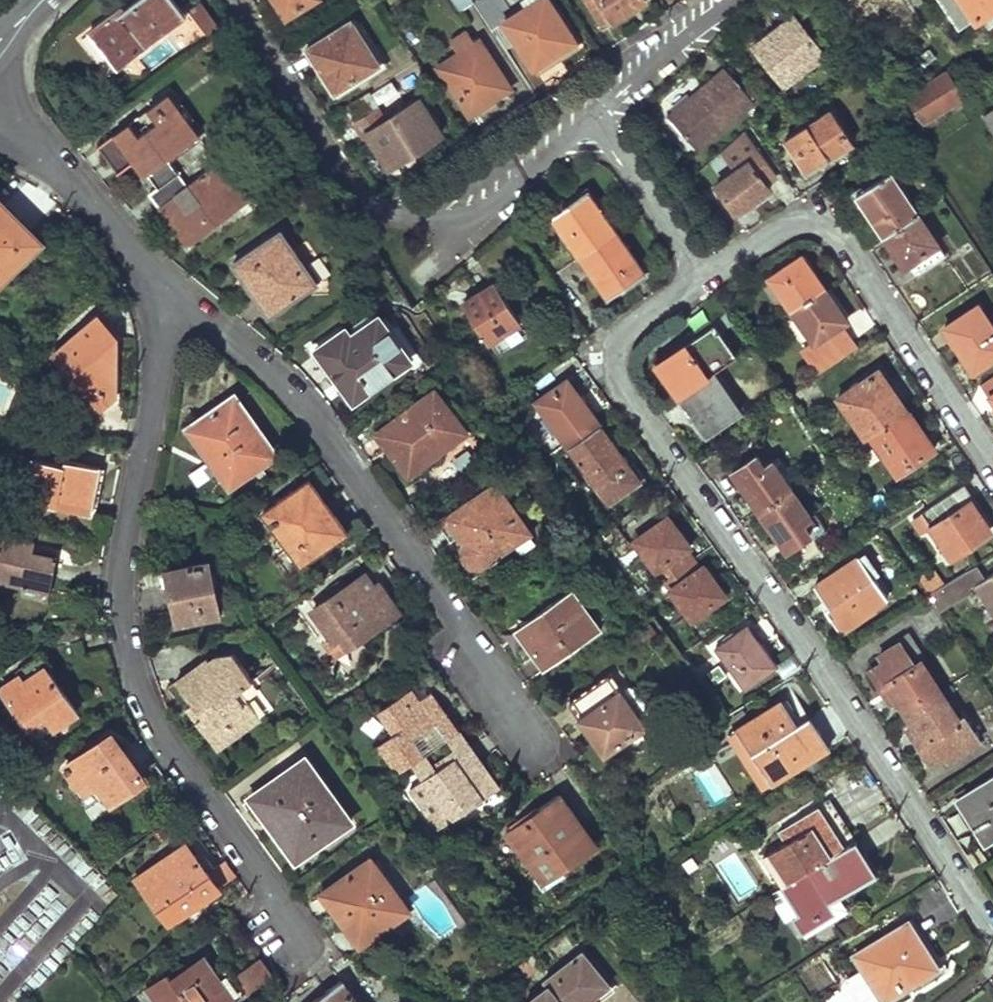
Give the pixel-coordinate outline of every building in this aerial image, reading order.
[(186,17),(175,0),(140,0),(117,17),(114,13),(89,34),(105,60),(112,56),(120,68),(186,17)] [(286,19),(314,0),(274,0),(286,19)] [(473,3),(471,0),(452,0),(460,11),(473,3)] [(473,3),(492,31),(504,24),(536,73),(578,44),(548,0),(540,0),(515,15),(505,0),(478,0),(473,3)] [(604,29),(631,12),(627,5),(635,0),(585,0),(604,29)] [(959,30),(992,7),(992,0),(940,0),(959,30)] [(826,55),(794,17),(768,38),(755,48),(785,87),(826,55)] [(379,65),(353,22),(308,49),(335,94),(379,65)] [(215,34),(200,45),(207,53),(221,43),(215,34)] [(483,98),(506,83),(479,40),(438,67),(468,115),(487,104),(483,98)] [(693,96),(671,115),(699,149),(756,101),(727,67),(693,96)] [(890,96),(877,74),(871,78),(884,100),(890,96)] [(959,99),(944,76),(910,98),(922,115),(916,119),(919,125),(959,99)] [(441,133),(418,99),(387,119),(367,93),(345,108),(362,136),(366,133),(379,154),(387,148),(395,163),(441,133)] [(120,130),(98,147),(105,157),(117,174),(136,161),(156,189),(178,172),(167,159),(198,136),(168,95),(148,110),(157,124),(130,143),(120,130)] [(919,125),(910,130),(915,137),(964,105),(959,99),(919,125)] [(831,111),(785,141),(807,175),(818,168),(853,144),(831,111)] [(984,117),(992,131),(992,112),(984,117)] [(750,162),(715,187),(735,215),(745,208),(770,190),(750,162)] [(156,189),(148,195),(162,214),(186,247),(247,203),(218,164),(187,186),(178,172),(156,189)] [(918,214),(892,173),(857,196),(870,216),(884,237),(918,214)] [(563,208),(551,216),(580,258),(616,234),(600,211),(589,195),(578,203),(574,200),(563,208)] [(0,199),(0,286),(44,243),(0,199)] [(918,214),(884,237),(897,256),(905,267),(913,261),(921,271),(947,255),(918,214)] [(304,266),(280,232),(234,263),(246,281),(250,279),(273,313),(310,288),(298,270),(304,266)] [(616,234),(580,258),(609,298),(625,287),(632,282),(630,278),(642,270),(616,234)] [(805,274),(795,260),(770,277),(792,309),(824,288),(812,269),(805,274)] [(463,302),(488,342),(520,321),(495,282),(481,291),(463,302)] [(824,288),(792,309),(815,341),(846,320),(838,308),(824,288)] [(979,305),(945,326),(963,353),(975,370),(992,357),(992,326),(979,305)] [(694,338),(658,363),(669,379),(679,393),(712,371),(736,354),(711,318),(690,333),(694,338)] [(112,337),(95,319),(56,354),(79,383),(88,384),(87,393),(109,396),(114,395),(115,368),(116,336),(112,337)] [(342,325),(312,345),(352,401),(411,359),(396,338),(390,329),(386,325),(382,322),(378,321),(372,323),(365,328),(351,336),(342,325)] [(893,389),(879,369),(838,397),(865,439),(871,435),(904,413),(907,410),(893,389)] [(740,411),(712,371),(679,393),(693,415),(698,422),(704,419),(712,429),(740,411)] [(545,417),(566,448),(598,425),(582,403),(566,381),(535,402),(538,406),(545,417)] [(469,430),(437,389),(377,434),(386,447),(392,442),(398,450),(392,455),(409,476),(469,430)] [(259,434),(234,398),(189,429),(210,459),(215,455),(234,482),(270,458),(255,437),(259,434)] [(538,406),(530,411),(538,422),(545,417),(538,406)] [(904,413),(871,435),(897,473),(934,447),(929,438),(924,430),(918,433),(904,413)] [(598,425),(566,448),(607,504),(639,481),(629,467),(619,452),(610,459),(600,448),(610,442),(598,425)] [(766,467),(757,455),(733,472),(749,496),(758,510),(792,488),(774,461),(766,467)] [(64,466),(33,461),(25,501),(88,515),(93,496),(79,493),(84,465),(65,460),(64,466)] [(310,478),(263,511),(301,563),(347,531),(310,478)] [(529,531),(496,484),(447,519),(465,544),(463,549),(463,553),(465,560),(469,564),(474,566),(480,565),(529,531)] [(792,488),(758,510),(776,534),(787,549),(810,533),(802,523),(812,516),(792,488)] [(979,516),(961,488),(923,514),(952,558),(990,532),(979,516)] [(679,534),(667,518),(635,543),(664,581),(692,560),(684,551),(689,547),(679,534)] [(27,542),(0,536),(0,581),(28,587),(29,578),(50,583),(53,571),(56,559),(26,551),(27,542)] [(887,597),(859,556),(814,586),(828,607),(824,609),(833,621),(839,630),(887,597)] [(692,560),(664,581),(692,619),(725,596),(715,582),(703,566),(699,569),(692,560)] [(219,614),(209,562),(166,571),(170,588),(177,622),(219,614)] [(941,586),(927,565),(913,574),(927,595),(941,586)] [(395,612),(366,574),(314,610),(335,641),(342,636),(349,646),(395,612)] [(976,586),(992,614),(992,575),(976,586)] [(941,586),(927,595),(939,612),(963,597),(951,580),(941,586)] [(573,588),(516,629),(544,669),(602,628),(573,588)] [(765,650),(747,626),(716,647),(745,688),(776,666),(765,650)] [(335,641),(330,645),(337,655),(349,646),(342,636),(335,641)] [(916,668),(900,645),(879,658),(883,663),(871,671),(877,680),(882,689),(890,684),(898,697),(895,699),(904,713),(940,690),(923,664),(916,668)] [(195,719),(216,748),(260,716),(248,700),(245,699),(243,701),(236,691),(253,679),(234,653),(216,656),(209,660),(207,657),(175,680),(192,703),(201,715),(195,719)] [(53,727),(76,710),(58,685),(36,654),(3,676),(8,681),(0,687),(27,726),(44,714),(53,727)] [(426,660),(415,668),(423,679),(434,672),(426,660)] [(646,725),(651,722),(653,717),(652,711),(636,689),(631,686),(625,687),(621,690),(609,674),(569,702),(605,753),(646,725)] [(393,734),(377,745),(396,774),(410,764),(425,753),(446,738),(458,729),(431,691),(420,699),(412,687),(377,711),(393,734)] [(958,718),(940,690),(904,713),(911,725),(915,723),(924,738),(917,742),(924,754),(930,762),(942,755),(946,760),(977,741),(961,716),(958,718)] [(186,707),(195,719),(201,715),(192,703),(186,707)] [(782,703),(738,730),(772,784),(829,748),(819,734),(810,719),(799,727),(782,703)] [(482,763),(458,729),(446,738),(458,755),(462,752),(474,769),(482,763)] [(738,730),(729,735),(764,789),(772,784),(738,730)] [(130,760),(113,735),(69,765),(78,781),(94,771),(113,800),(143,779),(130,760)] [(425,753),(410,764),(422,782),(410,790),(431,820),(447,808),(455,820),(484,799),(476,789),(492,777),(482,763),(474,769),(462,752),(458,755),(437,770),(425,753)] [(329,789),(306,760),(259,795),(280,825),(274,829),(294,859),(344,824),(323,793),(329,789)] [(984,846),(992,840),(992,776),(973,788),(978,793),(955,800),(971,825),(984,846)] [(484,799),(500,788),(492,777),(476,789),(484,799)] [(597,846),(559,795),(507,831),(545,883),(597,846)] [(768,853),(787,883),(855,840),(842,820),(829,799),(780,831),(785,842),(768,853)] [(439,831),(455,820),(447,808),(431,820),(439,831)] [(787,883),(781,887),(799,916),(793,920),(802,935),(844,909),(839,899),(876,875),(870,865),(855,840),(787,883)] [(207,871),(186,843),(147,871),(179,916),(235,876),(223,858),(207,871)] [(407,904),(371,858),(323,893),(336,911),(361,946),(387,927),(383,922),(407,904)] [(545,883),(524,899),(538,919),(560,904),(545,883)] [(854,956),(882,1001),(885,1001),(918,981),(915,975),(934,963),(925,948),(908,922),(854,956)] [(601,993),(583,971),(591,965),(580,952),(542,983),(546,988),(529,1001),(589,1001),(601,993)] [(147,989),(156,1001),(231,1001),(210,973),(215,969),(204,954),(171,978),(168,974),(147,989)] [(259,958),(234,979),(244,994),(270,975),(259,958)] [(231,1001),(244,994),(234,979),(223,965),(215,969),(210,973),(231,1001)] [(601,993),(608,986),(591,965),(583,971),(601,993)] [(312,1001),(358,1001),(342,980),(325,993),(312,1001)]
